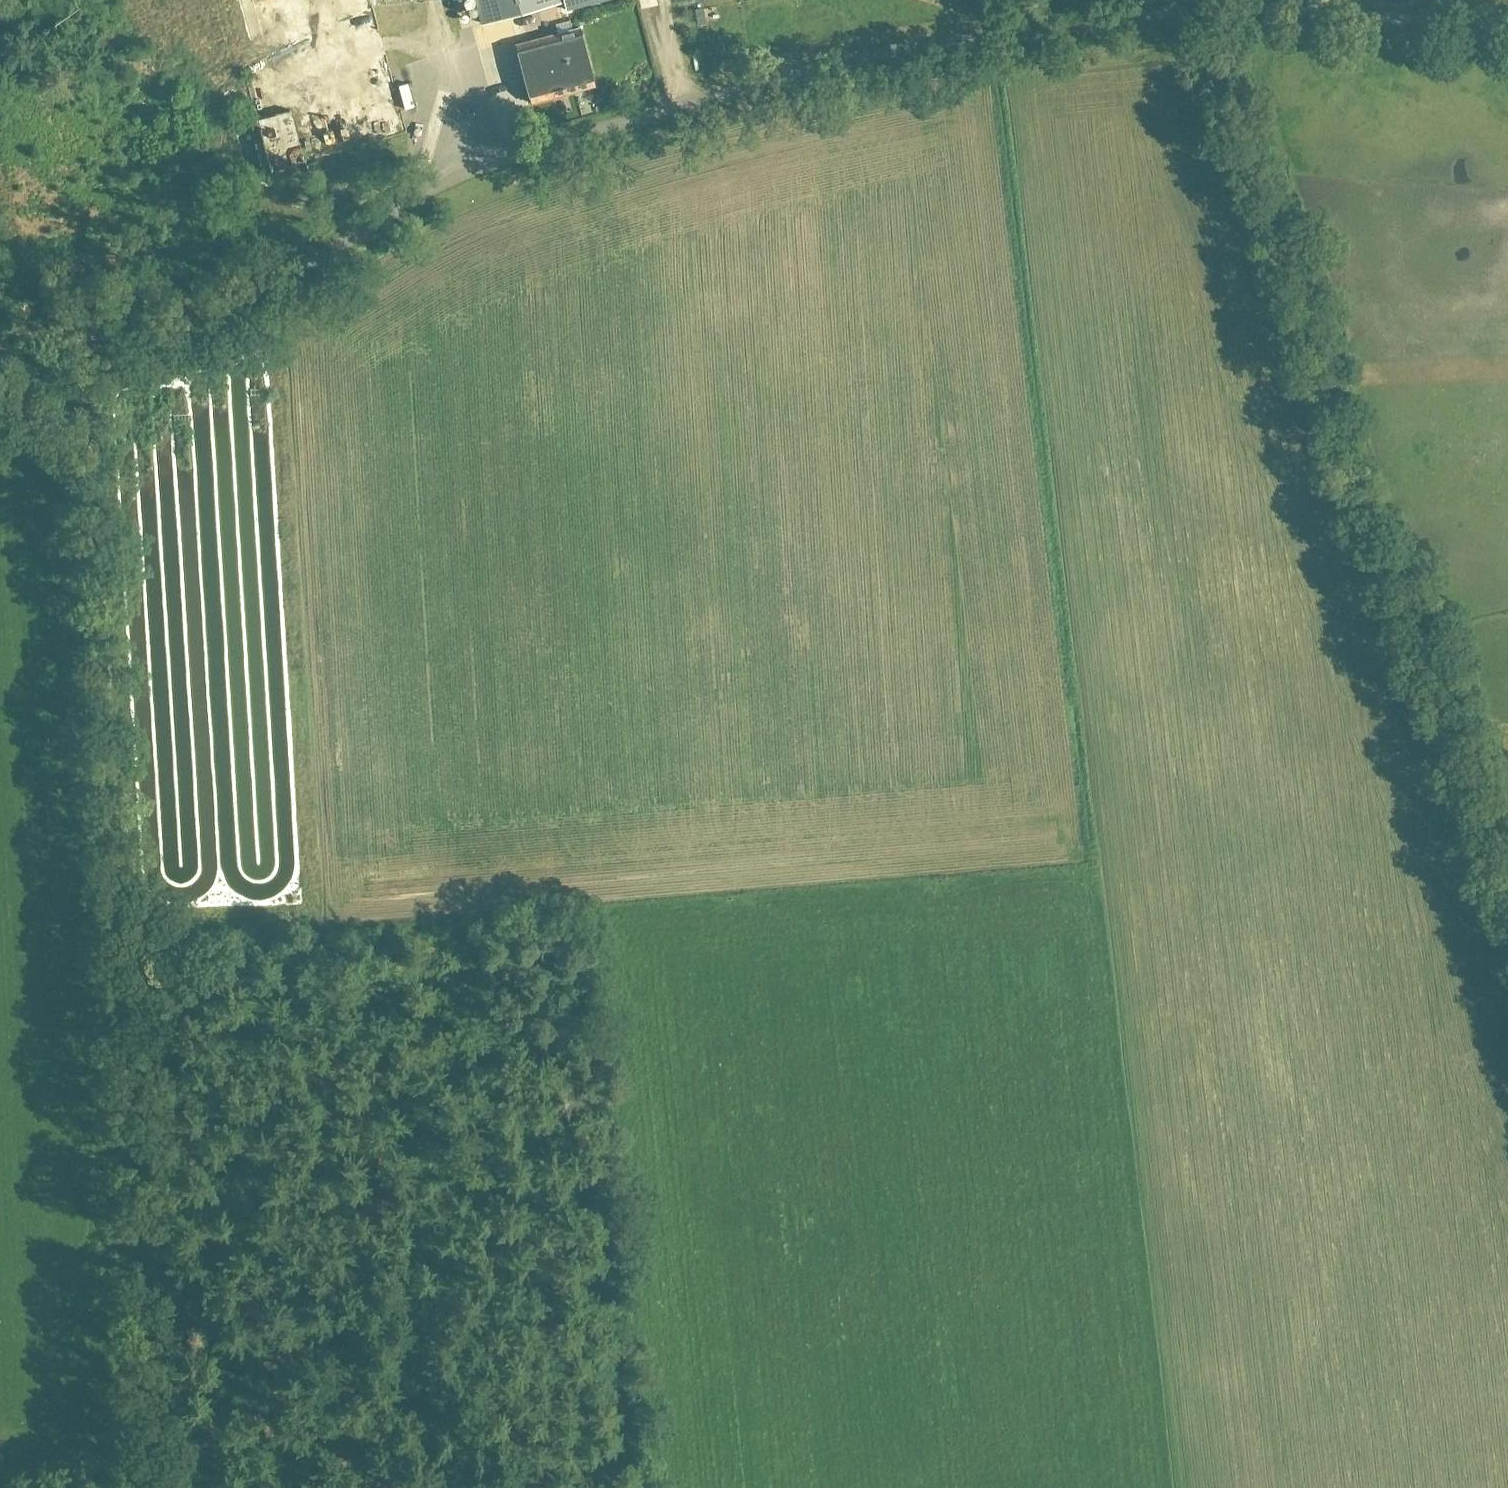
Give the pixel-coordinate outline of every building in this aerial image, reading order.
[(482,24),(559,3),(558,0),(475,0),(482,24)] [(565,12),(608,0),(562,0),(565,12)] [(705,23),(703,9),(695,10),(697,25),(705,23)] [(575,30),(513,46),(528,103),(590,87),(575,30)] [(266,58),(280,57),(279,44),(266,45),(266,58)] [(413,105),(406,82),(397,85),(403,108),(413,105)] [(318,163),(306,165),(308,175),(320,172),(318,163)] [(268,176),(257,179),(259,188),(270,185),(268,176)]
